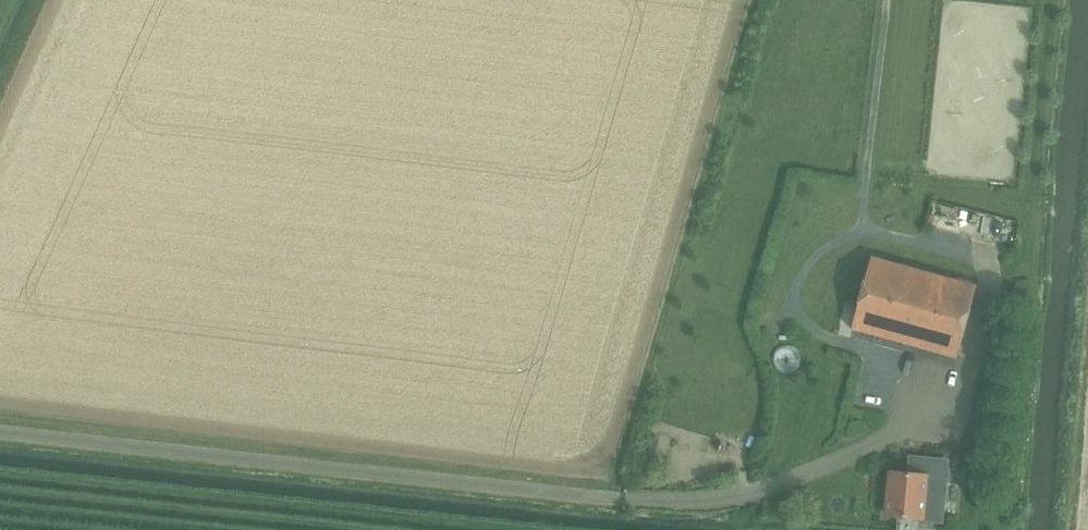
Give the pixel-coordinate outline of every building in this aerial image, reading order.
[(1013,245),(1018,223),(932,202),(926,224),(1013,245)] [(957,358),(977,287),(872,258),(852,329),(957,358)] [(849,375),(846,395),(859,396),(861,376),(849,375)] [(922,519),(926,476),(891,473),(888,516),(922,519)]
